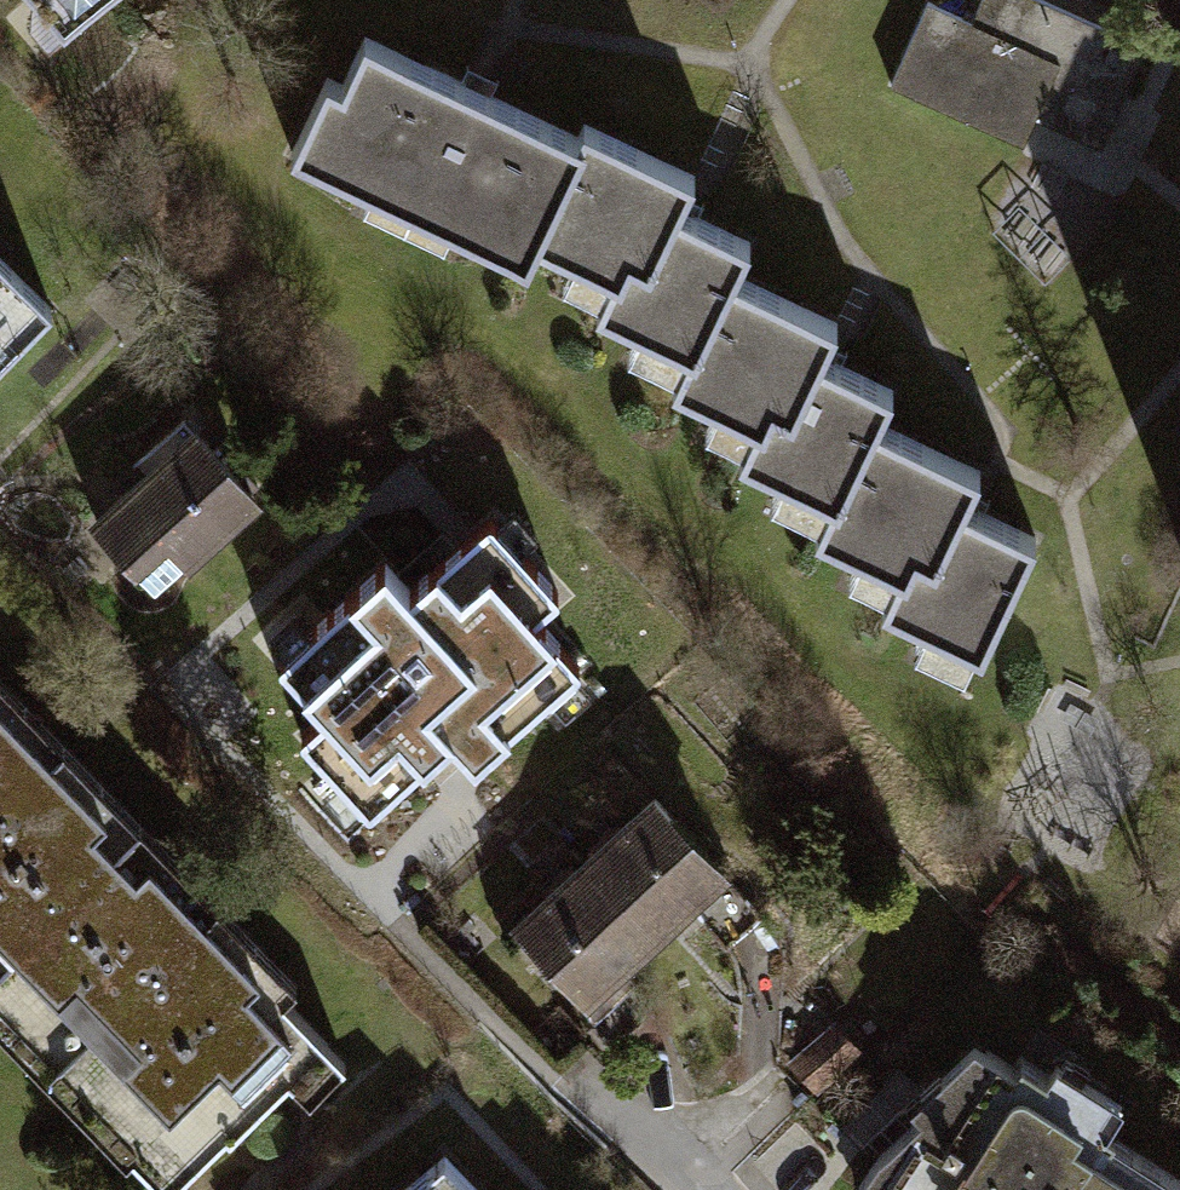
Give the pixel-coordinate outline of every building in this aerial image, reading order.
[(61,20),(49,31),(53,35),(94,0),(43,0),(61,20)] [(880,83),(1013,143),(1037,88),(1080,107),(1091,83),(1100,87),(1114,93),(1136,46),(1035,0),(971,0),(961,20),(917,0),(880,83)] [(522,239),(570,137),(463,86),(354,35),(332,83),(316,76),(280,151),(359,188),(364,178),(442,215),(438,224),(512,260),(522,239)] [(586,308),(681,353),(719,272),(735,239),(685,215),(668,207),(684,175),(576,124),(570,137),(522,239),(601,276),(586,308)] [(39,306),(0,268),(0,345),(39,306)] [(824,501),(862,420),(878,387),(828,363),(811,355),(827,322),(719,272),(681,353),(665,386),(744,423),(728,456),(824,501)] [(145,467),(86,520),(143,585),(243,495),(174,418),(134,455),(138,459),(145,467)] [(969,470),(862,420),(824,501),(808,534),(887,571),(871,603),(971,650),(1025,536),(962,507),(954,503),(969,470)] [(124,813),(0,683),(0,932),(124,813)] [(576,859),(643,933),(676,903),(712,870),(644,797),(576,859)] [(0,932),(0,1033),(111,1148),(117,1143),(149,1176),(269,1062),(295,1090),(332,1055),(268,987),(280,976),(124,813),(0,932)] [(507,922),(565,985),(593,959),(603,970),(643,933),(576,859),(507,922)] [(712,870),(676,903),(715,945),(750,912),(712,870)] [(593,959),(565,985),(608,1032),(636,1006),(603,970),(593,959)] [(847,1186),(854,1189),(1179,1189),(1179,1185),(1092,1129),(1112,1098),(1072,1073),(1062,1089),(1012,1057),(1005,1067),(964,1040),(931,1073),(941,1083),(919,1117),(910,1112),(867,1154),(847,1186)] [(391,1189),(467,1189),(433,1156),(391,1189)]
